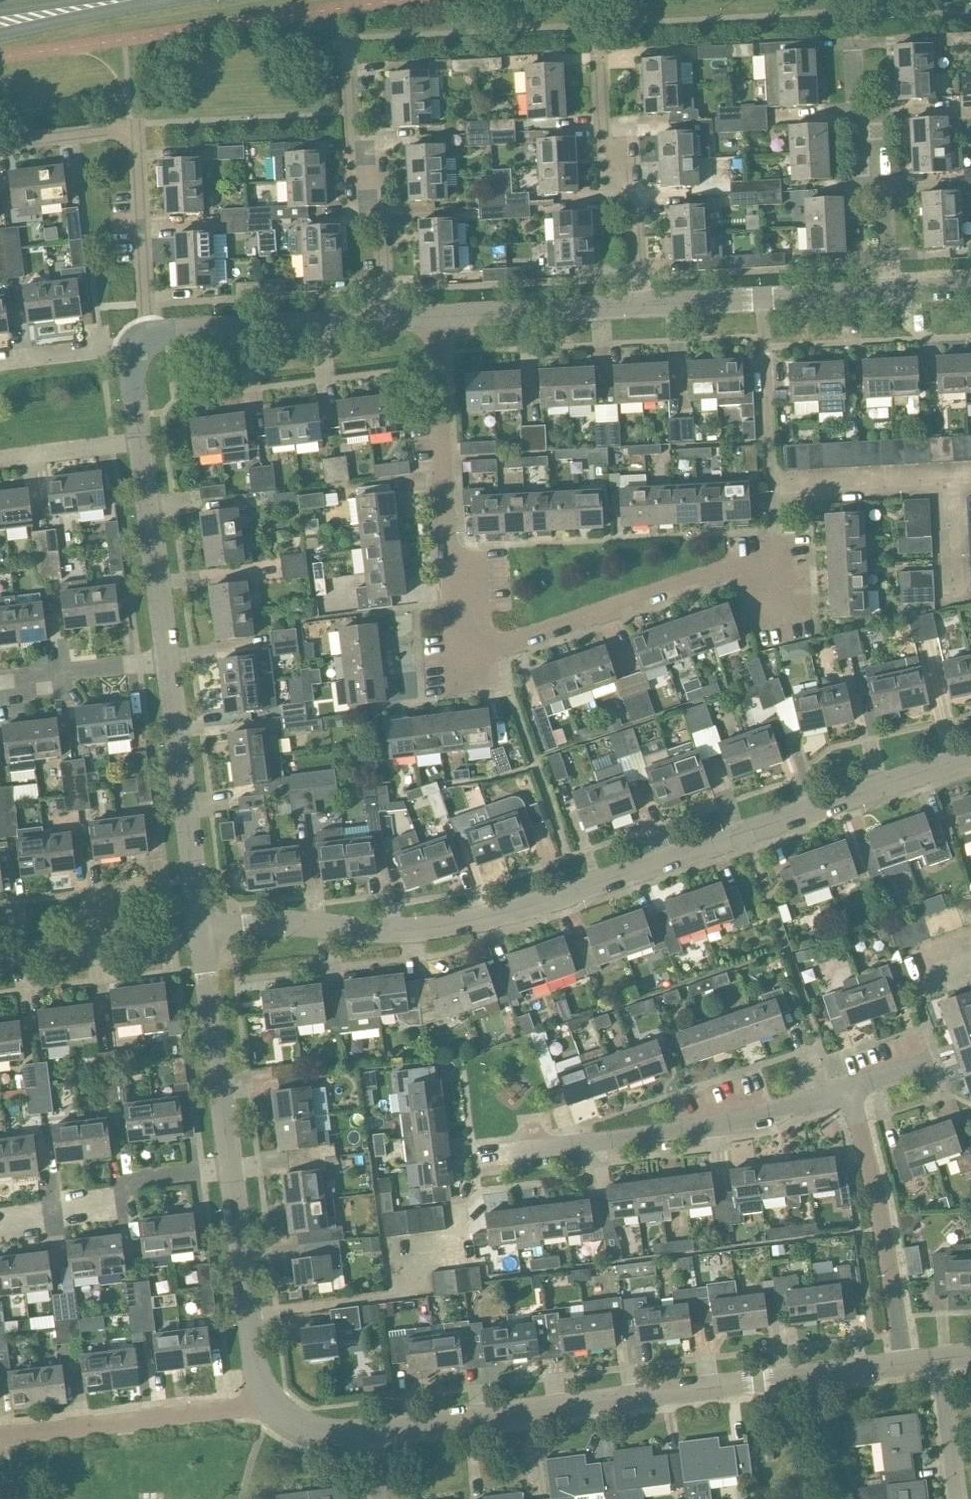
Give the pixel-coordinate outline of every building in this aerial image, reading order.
[(767,80),(817,77),(816,51),(791,52),(791,41),(760,43),(761,55),(766,55),(767,80)] [(728,45),(728,58),(754,56),(753,43),(728,45)] [(895,47),(896,73),(934,71),(932,44),(895,47)] [(703,59),(728,58),(728,45),(703,46),(703,59)] [(502,57),(477,59),(478,71),(503,70),(502,57)] [(478,71),(477,59),(451,60),(452,73),(478,71)] [(645,87),(682,85),(681,59),(644,61),(645,87)] [(527,67),(529,94),(566,92),(564,65),(527,67)] [(730,82),(729,69),(713,70),(714,83),(730,82)] [(934,71),(896,73),(898,100),(935,98),(934,71)] [(387,82),(388,101),(431,98),(429,73),(393,75),(393,79),(390,79),(387,82)] [(818,104),(817,77),(767,80),(768,105),(782,106),(818,104)] [(670,123),(677,123),(699,121),(699,110),(694,110),(693,84),(682,85),(645,87),(646,113),(670,112),(670,123)] [(567,117),(566,92),(529,94),(530,119),(567,117)] [(970,106),(970,94),(960,94),(961,107),(970,106)] [(432,124),(431,98),(388,101),(389,119),(392,122),(395,122),(396,126),(432,124)] [(742,106),(742,119),(767,118),(767,105),(742,106)] [(742,119),(742,106),(729,107),(730,119),(742,119)] [(961,107),(961,119),(970,119),(970,106),(961,107)] [(767,118),(742,119),(743,131),(768,130),(767,118)] [(910,120),(912,147),(949,145),(948,118),(910,120)] [(490,120),(491,133),(516,131),(515,119),(490,120)] [(730,132),(743,131),(742,119),(730,119),(730,132)] [(466,134),(491,133),(490,120),(465,122),(466,134)] [(699,121),(677,123),(677,133),(659,134),(661,160),(698,158),(698,159),(710,159),(709,135),(714,135),(713,121),(699,121)] [(792,153),(829,151),(827,124),(791,126),(792,153)] [(516,131),(491,133),(491,145),(517,144),(516,131)] [(491,145),(491,133),(466,134),(466,146),(491,145)] [(541,167),(577,164),(576,138),(539,140),(541,167)] [(276,183),(289,182),(289,181),(326,179),(325,152),(301,153),(300,143),(270,144),(271,158),(274,158),(276,183)] [(949,145),(912,147),(913,173),(950,171),(962,171),(960,144),(949,145)] [(409,174),(446,172),(445,145),(408,147),(409,174)] [(245,159),(245,146),(219,147),(219,160),(245,159)] [(830,177),(829,151),(792,153),(794,179),(830,177)] [(700,185),(698,159),(698,158),(661,160),(662,187),(700,185)] [(165,161),(166,188),(203,186),(202,159),(165,161)] [(743,160),(733,160),(734,171),(744,171),(743,160)] [(579,191),(577,164),(541,167),(542,193),(579,191)] [(63,167),(38,170),(42,207),(68,204),(63,167)] [(15,211),(42,207),(38,170),(11,173),(15,211)] [(448,199),(446,172),(409,174),(411,200),(448,199)] [(328,206),(326,179),(289,181),(289,182),(290,207),(328,206)] [(756,181),(756,194),(781,192),(781,180),(756,181)] [(731,195),(756,194),(756,181),(731,183),(731,195)] [(204,212),(203,186),(166,188),(167,214),(204,212)] [(781,192),(756,194),(757,206),(782,204),(781,192)] [(922,194),(924,221),(961,219),(960,192),(922,194)] [(505,195),(505,207),(531,206),(530,194),(505,195)] [(757,206),(756,194),(731,195),(732,207),(757,206)] [(480,208),(505,207),(505,195),(479,196),(480,208)] [(808,227),(845,225),(844,198),(807,200),(808,227)] [(531,206),(505,207),(506,218),(531,217),(531,206)] [(673,235),(710,233),(708,206),(672,208),(673,235)] [(247,209),(247,221),(272,219),(272,207),(247,209)] [(506,218),(505,207),(480,208),(480,219),(506,218)] [(65,209),(69,243),(82,241),(78,208),(65,209)] [(222,222),(247,221),(247,209),(222,210),(222,222)] [(555,214),(556,240),(594,238),(592,212),(555,214)] [(272,219),(247,221),(248,233),(258,232),(259,258),(276,257),(275,231),(273,231),(272,219)] [(421,221),(422,248),(459,246),(457,219),(421,221)] [(961,219),(924,221),(925,248),(963,245),(961,219)] [(248,233),(247,221),(222,222),(223,234),(248,233)] [(847,252),(845,225),(808,227),(809,252),(803,252),(804,265),(819,264),(818,253),(847,252)] [(305,254),(342,252),(341,226),(304,228),(304,232),(296,232),(291,238),(292,256),(305,255),(305,254)] [(7,229),(10,254),(23,253),(20,228),(7,229)] [(10,254),(7,229),(0,230),(0,255),(10,254)] [(722,232),(710,233),(673,235),(675,261),(699,260),(700,271),(724,269),(722,232)] [(178,261),(215,259),(214,233),(177,235),(178,261)] [(595,264),(594,238),(556,240),(547,241),(548,267),(558,267),(595,264)] [(85,269),(82,241),(69,243),(72,269),(73,271),(85,269)] [(459,246),(422,248),(423,274),(460,272),(459,246)] [(343,279),(342,252),(305,254),(305,255),(307,291),(319,290),(319,280),(343,279)] [(23,253),(10,254),(13,279),(26,277),(23,253)] [(10,254),(0,255),(0,271),(1,280),(13,279),(10,254)] [(761,254),(745,255),(745,268),(762,267),(761,254)] [(773,254),(761,254),(762,267),(773,266),(773,254)] [(215,259),(178,261),(180,287),(217,285),(215,259)] [(509,268),(510,280),(534,279),(533,267),(509,268)] [(510,280),(509,268),(482,269),(483,282),(510,280)] [(88,290),(85,269),(73,271),(72,269),(61,270),(63,283),(52,284),(56,321),(82,318),(79,292),(88,290)] [(261,282),(262,295),(285,293),(285,280),(261,282)] [(56,321),(52,284),(26,287),(30,324),(56,321)] [(0,299),(0,336),(10,335),(5,299),(0,299)] [(939,395),(965,393),(963,355),(937,357),(939,395)] [(889,360),(891,397),(918,396),(916,358),(889,360)] [(891,397),(889,360),(864,361),(866,408),(892,406),(891,397)] [(741,361),(716,362),(717,398),(718,406),(742,405),(754,404),(752,376),(751,376),(751,378),(743,378),(743,376),(742,376),(741,361)] [(716,362),(689,364),(691,400),(703,399),(703,411),(718,410),(718,406),(717,398),(716,362)] [(816,364),(818,414),(845,412),(843,362),(816,364)] [(795,415),(818,414),(816,364),(791,365),(793,403),(795,403),(795,415)] [(668,365),(642,366),(644,402),(670,401),(668,365)] [(617,404),(644,402),(642,366),(615,368),(617,404)] [(594,368),(567,370),(570,406),(596,405),(594,368)] [(570,406),(567,370),(541,372),(543,408),(570,406)] [(493,374),(495,410),(522,409),(520,373),(493,374)] [(470,412),(495,410),(493,374),(467,376),(470,412)] [(366,399),(370,436),(394,433),(389,397),(366,399)] [(370,436),(366,399),(338,403),(342,439),(370,436)] [(319,405),(292,409),(297,445),(323,442),(319,405)] [(297,445),(292,409),(267,412),(272,448),(297,445)] [(245,414),(219,418),(224,454),(225,463),(250,460),(249,451),(250,450),(245,414)] [(681,418),(682,443),(694,442),(693,417),(681,418)] [(197,457),(224,454),(219,418),(192,421),(197,457)] [(669,443),(682,443),(681,418),(668,418),(669,443)] [(755,439),(754,422),(742,423),(742,440),(755,439)] [(608,449),(607,424),(595,425),(596,449),(608,449)] [(607,424),(608,449),(621,448),(620,424),(607,424)] [(545,425),(533,426),(535,451),(547,451),(545,425)] [(522,452),(535,451),(533,426),(521,426),(522,452)] [(941,462),(953,461),(952,436),(940,437),(941,462)] [(953,461),(965,461),(964,436),(952,436),(953,461)] [(929,463),(941,462),(940,437),(928,438),(929,463)] [(905,464),(917,463),(916,438),(904,439),(905,464)] [(917,463),(929,463),(928,438),(916,438),(917,463)] [(881,465),(893,465),(892,439),(880,440),(881,465)] [(893,465),(905,464),(904,439),(892,439),(893,465)] [(869,466),(881,465),(880,440),(868,441),(869,466)] [(496,453),(496,441),(460,442),(461,455),(496,453)] [(845,467),(857,466),(856,441),(844,442),(845,467)] [(857,466),(869,466),(868,441),(856,441),(857,466)] [(833,468),(845,467),(844,442),(832,443),(833,468)] [(821,468),(820,443),(808,444),(809,469),(821,468)] [(832,443),(820,443),(821,468),(833,468),(832,443)] [(644,445),(644,454),(661,453),(660,444),(644,445)] [(809,469),(808,444),(796,445),(797,470),(809,469)] [(644,454),(644,445),(628,446),(628,455),(644,454)] [(757,470),(756,445),(743,445),(744,471),(757,470)] [(797,470),(796,445),(783,445),(785,470),(797,470)] [(711,447),(695,448),(695,458),(711,457),(711,447)] [(572,449),(573,458),(589,457),(588,448),(572,449)] [(679,458),(695,458),(695,448),(679,449),(679,458)] [(557,459),(573,458),(572,449),(556,450),(557,459)] [(347,456),(335,458),(337,482),(350,481),(347,456)] [(538,457),(522,458),(522,467),(539,466),(538,457)] [(325,484),(337,482),(335,458),(322,459),(325,484)] [(522,467),(522,458),(506,458),(506,468),(522,467)] [(497,459),(482,459),(482,472),(498,472),(497,459)] [(410,473),(409,461),(374,465),(375,477),(410,473)] [(261,467),(264,493),(276,491),(273,465),(261,467)] [(264,493),(261,467),(248,468),(251,494),(264,493)] [(102,473),(75,476),(80,512),(106,509),(102,473)] [(80,512),(75,476),(50,479),(54,515),(80,512)] [(226,497),(224,484),(199,487),(201,501),(226,497)] [(723,485),(725,522),(735,521),(735,526),(749,526),(749,521),(750,521),(748,484),(723,485)] [(725,522),(723,485),(697,486),(699,523),(710,523),(710,528),(724,527),(724,522),(725,522)] [(674,525),(699,523),(697,486),(672,487),(674,525)] [(648,526),(674,525),(672,487),(646,489),(648,526)] [(502,534),(500,496),(484,497),(484,489),(462,489),(464,505),(474,505),(476,535),(502,534)] [(648,526),(646,489),(621,490),(623,527),(648,526)] [(3,493),(8,529),(34,526),(29,490),(3,493)] [(274,508),(299,505),(298,496),(298,491),(272,495),(274,508)] [(550,493),(550,491),(524,492),(525,495),(527,532),(538,532),(538,537),(551,536),(551,531),(550,493)] [(600,491),(574,492),(576,530),(602,528),(600,491)] [(574,492),(550,493),(551,531),(576,530),(574,492)] [(298,496),(299,505),(300,511),(325,507),(323,493),(298,496)] [(352,525),(361,524),(397,519),(394,493),(357,498),(358,499),(349,500),(352,525)] [(525,495),(500,496),(502,534),(527,532),(525,495)] [(905,500),(906,512),(930,511),(929,498),(905,500)] [(835,515),(826,516),(828,541),(864,539),(863,514),(862,503),(834,505),(835,515)] [(205,541),(241,537),(237,510),(202,514),(205,541)] [(907,524),(930,523),(930,511),(906,512),(906,521),(907,521),(907,524)] [(400,544),(397,519),(361,524),(364,549),(400,544)] [(304,531),(320,529),(319,520),(303,522),(304,531)] [(108,548),(121,546),(118,521),(104,523),(108,548)] [(897,537),(908,537),(907,524),(907,521),(906,521),(897,521),(897,537)] [(908,537),(931,535),(930,523),(907,524),(908,537)] [(320,529),(304,531),(305,540),(321,538),(320,529)] [(44,531),(47,556),(60,555),(57,530),(44,531)] [(35,558),(47,556),(44,531),(32,533),(35,558)] [(931,535),(908,537),(909,553),(932,551),(931,535)] [(241,537),(205,541),(209,567),(244,563),(241,537)] [(909,553),(908,537),(897,537),(898,553),(909,553)] [(829,566),(865,564),(864,539),(828,541),(829,566)] [(367,573),(403,569),(400,544),(364,549),(367,573)] [(121,546),(108,548),(111,573),(124,571),(121,546)] [(282,568),(308,565),(306,554),(281,557),(282,568)] [(60,555),(47,556),(51,581),(63,580),(60,555)] [(51,581),(47,556),(35,558),(38,583),(51,581)] [(313,565),(315,580),(325,578),(323,564),(313,565)] [(831,592),(867,590),(865,564),(829,566),(831,592)] [(308,565),(282,568),(284,581),(309,578),(308,565)] [(403,569),(367,573),(368,588),(357,589),(359,611),(393,607),(392,597),(406,595),(403,569)] [(910,571),(911,588),(934,586),(933,570),(910,571)] [(900,588),(911,588),(910,571),(899,572),(900,588)] [(325,578),(315,580),(317,597),(327,596),(325,578)] [(88,580),(63,583),(69,629),(94,626),(90,590),(89,590),(88,580)] [(214,615),(250,610),(247,584),(211,588),(214,615)] [(116,586),(90,590),(94,626),(120,623),(116,586)] [(934,586),(911,588),(912,603),(934,602),(934,586)] [(912,603),(911,588),(900,588),(901,604),(912,603)] [(868,615),(867,590),(831,592),(832,617),(868,615)] [(18,606),(22,643),(48,640),(44,603),(42,603),(41,593),(16,596),(17,606),(18,606)] [(22,643),(18,606),(17,606),(2,608),(1,598),(0,598),(0,646),(22,643)] [(728,605),(703,613),(715,648),(740,640),(728,605)] [(250,610),(214,615),(218,641),(253,636),(250,610)] [(679,621),(691,656),(715,648),(703,613),(679,621)] [(933,613),(921,616),(926,640),(938,638),(933,613)] [(914,643),(926,640),(921,616),(909,618),(914,643)] [(655,630),(667,665),(691,656),(679,621),(655,630)] [(343,656),(379,651),(376,625),(340,630),(343,656)] [(273,645),(298,642),(296,629),(271,632),(273,645)] [(667,665),(655,630),(631,638),(643,673),(667,665)] [(858,630),(846,633),(851,658),(864,655),(858,630)] [(851,658),(846,633),(834,635),(839,660),(851,658)] [(298,642),(273,645),(274,656),(299,653),(298,642)] [(316,659),(314,643),(304,644),(306,660),(316,659)] [(605,647),(580,655),(592,691),(595,700),(620,691),(617,682),(616,680),(605,647)] [(220,661),(223,688),(275,681),(270,649),(244,652),(244,658),(220,661)] [(382,676),(379,651),(343,656),(346,680),(382,676)] [(556,663),(569,699),(592,691),(580,655),(556,663)] [(892,662),(902,710),(928,704),(918,657),(892,662)] [(970,695),(970,663),(970,658),(944,663),(951,699),(970,695)] [(756,686),(766,682),(767,682),(760,659),(748,664),(756,686)] [(902,710),(892,662),(866,668),(877,716),(882,715),(883,721),(900,717),(899,711),(902,710)] [(569,699),(556,663),(532,672),(544,706),(532,710),(546,751),(558,747),(548,717),(571,709),(568,699),(569,699)] [(301,670),(303,679),(303,685),(313,684),(311,669),(301,670)] [(385,702),(382,676),(346,680),(349,706),(385,702)] [(306,702),(303,685),(303,679),(295,680),(299,703),(280,706),(282,718),(307,715),(305,702),(306,702)] [(767,682),(766,682),(774,707),(787,703),(779,679),(768,683),(767,682)] [(275,681),(223,688),(227,714),(262,710),(263,713),(278,708),(275,681)] [(702,688),(705,697),(720,691),(717,682),(702,688)] [(774,707),(766,682),(756,686),(764,711),(774,707)] [(313,684),(303,685),(306,702),(315,700),(313,684)] [(820,691),(828,727),(853,721),(845,685),(820,691)] [(705,697),(702,688),(686,693),(689,702),(705,697)] [(635,696),(643,719),(656,714),(648,691),(635,696)] [(828,727),(820,691),(793,697),(801,733),(828,727)] [(643,719),(635,696),(624,700),(633,723),(643,719)] [(130,702),(105,705),(109,742),(135,739),(130,702)] [(705,702),(694,706),(702,730),(714,726),(705,702)] [(109,742),(105,705),(78,709),(83,745),(109,742)] [(702,730),(694,706),(682,711),(690,734),(702,730)] [(461,714),(466,750),(493,746),(488,710),(461,714)] [(379,712),(368,714),(370,728),(381,727),(379,712)] [(437,717),(442,753),(466,750),(461,714),(437,717)] [(308,721),(307,715),(282,718),(283,730),(308,727),(313,733),(324,732),(322,720),(308,721)] [(602,720),(603,722),(603,721),(606,731),(623,725),(619,715),(602,720)] [(744,735),(756,771),(782,762),(774,739),(786,735),(779,715),(761,721),(764,728),(744,735)] [(412,720),(417,756),(442,753),(437,717),(412,720)] [(31,723),(36,759),(63,756),(58,719),(31,723)] [(417,756),(412,720),(387,723),(391,759),(417,756)] [(603,721),(603,722),(578,730),(581,740),(606,731),(603,721)] [(36,759),(31,723),(6,726),(11,762),(12,772),(37,769),(36,759)] [(633,727),(621,732),(629,756),(641,751),(633,727)] [(230,734),(233,761),(281,755),(278,729),(266,730),(230,734)] [(618,760),(629,756),(621,732),(609,736),(618,760)] [(756,771),(744,735),(719,744),(731,779),(756,771)] [(694,742),(668,750),(684,796),(709,787),(694,742)] [(511,770),(502,746),(490,751),(500,774),(511,770)] [(684,796),(668,750),(667,748),(642,756),(658,804),(665,802),(667,809),(683,804),(680,797),(684,796)] [(133,753),(136,778),(149,776),(146,751),(133,753)] [(568,776),(560,752),(547,756),(556,781),(568,776)] [(281,755),(233,761),(236,787),(255,785),(261,784),(262,795),(263,796),(264,796),(290,793),(302,792),(314,790),(314,788),(337,786),(335,770),(291,775),(291,777),(284,778),(281,755)] [(73,762),(76,786),(88,785),(86,760),(73,762)] [(64,788),(76,786),(73,762),(61,763),(64,788)] [(599,786),(611,821),(636,812),(619,765),(594,774),(598,786),(599,786)] [(470,779),(469,769),(453,771),(454,781),(470,779)] [(149,776),(136,778),(140,803),(153,801),(149,776)] [(422,787),(425,797),(428,796),(440,792),(441,791),(440,790),(438,782),(422,787)] [(88,785),(76,786),(79,811),(91,810),(88,785)] [(79,811),(76,786),(64,788),(67,813),(79,811)] [(586,829),(611,821),(599,786),(598,786),(574,795),(586,829)] [(1,788),(4,810),(16,809),(14,787),(1,788)] [(388,787),(376,788),(379,813),(391,812),(407,810),(404,802),(390,803),(388,787)] [(425,797),(422,787),(407,793),(410,802),(425,797)] [(441,791),(440,792),(448,815),(460,811),(451,787),(440,790),(441,791)] [(379,813),(376,788),(363,789),(366,814),(379,813)] [(314,790),(302,792),(305,815),(317,814),(314,790)] [(305,815),(302,792),(290,793),(293,817),(305,815)] [(448,815),(440,792),(428,796),(436,819),(448,815)] [(256,795),(238,798),(239,810),(265,807),(264,796),(263,796),(262,795),(256,795)] [(510,798),(486,806),(492,823),(503,858),(528,849),(522,830),(520,826),(531,822),(525,805),(523,801),(521,798),(520,798),(518,797),(516,797),(515,797),(513,797),(510,798)] [(953,806),(966,845),(970,843),(970,800),(953,806)] [(16,809),(4,810),(7,837),(20,836),(25,877),(51,873),(46,837),(44,837),(43,828),(19,831),(16,809)] [(925,815),(897,824),(909,860),(923,855),(927,868),(953,859),(950,852),(941,824),(929,828),(927,822),(925,815)] [(145,816),(119,819),(124,856),(150,853),(145,816)] [(97,859),(124,856),(119,819),(93,822),(97,859)] [(478,866),(503,858),(492,823),(466,832),(478,866)] [(873,847),(861,851),(871,879),(883,875),(881,870),(909,860),(897,824),(869,834),(871,841),(873,847)] [(322,882),(348,879),(344,842),(345,842),(343,828),(328,830),(324,831),(320,832),(317,835),(315,838),(314,841),(314,845),(316,859),(320,858),(322,882)] [(420,848),(423,847),(417,831),(401,836),(398,837),(396,838),(394,840),(393,841),(393,843),(393,844),(393,846),(396,856),(395,857),(407,892),(432,883),(420,848)] [(72,833),(46,837),(51,873),(77,870),(72,833)] [(247,840),(246,843),(247,853),(246,853),(250,891),(276,888),(272,850),(273,850),(272,835),(251,838),(247,840)] [(372,839),(345,842),(344,842),(348,879),(376,876),(372,839)] [(445,839),(423,847),(420,848),(432,883),(458,874),(445,839)] [(844,842),(817,851),(829,887),(857,878),(859,883),(871,879),(861,851),(849,855),(847,849),(844,842)] [(272,850),(276,888),(302,885),(298,848),(273,850),(272,850)] [(794,874),(781,878),(791,907),(804,902),(803,896),(829,887),(817,851),(790,861),(792,868),(794,874)] [(721,885),(694,894),(706,930),(733,920),(736,929),(750,924),(740,894),(726,898),(724,892),(721,885)] [(670,917),(658,921),(668,948),(671,956),(684,951),(679,939),(706,930),(694,894),(665,904),(667,911),(670,917)] [(956,906),(964,928),(970,926),(970,913),(967,902),(956,906)] [(956,906),(945,910),(953,932),(964,928),(956,906)] [(945,910),(934,914),(941,936),(953,932),(945,910)] [(643,912),(615,921),(627,957),(655,948),(657,952),(668,948),(658,921),(647,925),(645,918),(643,912)] [(934,914),(922,918),(930,940),(941,936),(934,914)] [(922,918),(911,922),(919,944),(930,940),(922,918)] [(591,944),(581,947),(590,974),(598,971),(597,968),(627,957),(615,921),(586,931),(588,938),(591,944)] [(911,922),(900,925),(908,948),(919,944),(911,922)] [(895,952),(908,948),(900,925),(888,930),(895,952)] [(565,939),(536,949),(549,985),(576,976),(577,979),(590,974),(581,947),(569,951),(567,945),(565,939)] [(513,971),(502,975),(511,1002),(523,998),(522,994),(549,985),(536,949),(509,958),(511,964),(513,971)] [(891,964),(856,976),(871,1019),(895,1010),(892,1000),(902,997),(893,972),(891,964)] [(486,966),(458,975),(470,1012),(474,1023),(501,1014),(498,1006),(511,1002),(502,975),(490,979),(488,972),(486,966)] [(711,977),(715,988),(730,982),(726,972),(711,977)] [(432,984),(418,986),(423,1026),(442,1020),(443,1021),(470,1012),(458,975),(441,981),(432,984)] [(406,976),(376,980),(380,1017),(396,1015),(399,1020),(410,1028),(423,1027),(423,1026),(418,986),(407,987),(406,983),(406,976)] [(871,1019),(856,976),(842,981),(845,988),(822,996),(831,1021),(843,1016),(847,1027),(871,1019)] [(701,993),(715,988),(711,977),(698,982),(701,993)] [(348,996),(336,998),(339,1028),(340,1034),(382,1029),(380,1017),(376,980),(347,983),(347,990),(348,996)] [(165,985),(138,988),(143,1025),(144,1034),(169,1031),(170,1036),(183,1034),(180,1010),(168,1012),(165,985)] [(323,986),(293,989),(298,1027),(326,1024),(326,1029),(334,1028),(339,1028),(336,998),(324,999),(323,992),(323,986)] [(138,988),(112,991),(117,1028),(143,1025),(138,988)] [(681,999),(677,988),(662,994),(666,1005),(681,999)] [(750,1009),(761,1040),(786,1031),(780,1013),(789,1011),(781,988),(760,995),(763,1005),(750,1009)] [(293,989),(263,992),(267,1031),(280,1029),(282,1044),(298,1042),(296,1027),(298,1027),(293,989)] [(970,1022),(970,995),(941,1004),(950,1029),(970,1022)] [(646,1012),(642,1001),(628,1006),(631,1017),(646,1012)] [(94,1005),(67,1009),(72,1045),(98,1042),(94,1005)] [(46,1048),(72,1045),(67,1009),(41,1012),(46,1048)] [(737,1048),(761,1040),(750,1009),(726,1018),(737,1048)] [(611,1024),(607,1013),(594,1018),(597,1028),(611,1024)] [(713,1056),(737,1048),(726,1018),(703,1026),(713,1056)] [(579,1019),(568,1022),(571,1033),(582,1029),(579,1019)] [(25,1059),(21,1022),(0,1025),(0,1062),(25,1059)] [(970,1049),(970,1022),(950,1029),(958,1053),(970,1049)] [(688,1065),(713,1056),(703,1026),(677,1035),(688,1065)] [(549,1040),(545,1029),(530,1034),(540,1065),(553,1061),(546,1041),(549,1040)] [(632,1050),(643,1081),(667,1072),(657,1042),(632,1050)] [(595,1097),(619,1089),(608,1059),(605,1048),(579,1057),(580,1058),(583,1067),(584,1067),(595,1097)] [(966,1077),(970,1076),(970,1049),(958,1053),(966,1077)] [(619,1089),(643,1081),(632,1050),(608,1059),(619,1089)] [(109,1053),(112,1078),(125,1077),(122,1052),(109,1053)] [(99,1080),(112,1078),(109,1053),(97,1055),(99,1080)] [(567,1062),(556,1066),(563,1084),(570,1106),(595,1097),(584,1067),(583,1067),(580,1058),(567,1062)] [(184,1059),(172,1060),(175,1085),(187,1083),(184,1059)] [(36,1064),(39,1089),(51,1088),(48,1063),(36,1064)] [(286,1079),(302,1077),(301,1063),(271,1066),(273,1080),(280,1080),(286,1079)] [(26,1091),(39,1089),(36,1064),(24,1066),(26,1091)] [(428,1068),(396,1072),(401,1114),(412,1113),(412,1112),(445,1108),(442,1083),(430,1084),(428,1068)] [(281,1093),(274,1094),(278,1123),(315,1118),(312,1089),(317,1089),(315,1076),(302,1077),(286,1079),(288,1092),(282,1093),(281,1093)] [(125,1077),(112,1078),(115,1103),(127,1102),(125,1077)] [(115,1103),(112,1078),(99,1080),(102,1104),(115,1103)] [(51,1088),(39,1089),(41,1114),(54,1113),(51,1088)] [(41,1114),(39,1089),(26,1091),(29,1115),(41,1114)] [(375,1106),(373,1091),(362,1092),(364,1107),(375,1106)] [(154,1102),(158,1138),(184,1135),(180,1099),(154,1102)] [(158,1138),(154,1102),(128,1105),(132,1141),(158,1138)] [(449,1135),(445,1108),(412,1112),(412,1113),(401,1114),(404,1140),(449,1135)] [(315,1118),(278,1123),(281,1153),(288,1152),(295,1151),(296,1163),(326,1159),(336,1158),(336,1157),(334,1144),(330,1144),(329,1131),(317,1133),(317,1132),(315,1118)] [(81,1123),(86,1159),(112,1156),(108,1119),(81,1123)] [(60,1163),(86,1159),(81,1123),(55,1126),(60,1163)] [(924,1131),(935,1161),(949,1156),(951,1163),(957,1161),(961,1175),(965,1174),(968,1181),(970,1180),(970,1147),(965,1131),(953,1135),(948,1123),(924,1131)] [(923,1165),(935,1161),(924,1131),(899,1139),(904,1152),(893,1156),(902,1183),(927,1175),(923,1165)] [(384,1134),(373,1135),(374,1143),(385,1142),(384,1134)] [(452,1160),(449,1135),(404,1140),(407,1165),(419,1163),(419,1164),(452,1160)] [(9,1140),(13,1177),(39,1174),(35,1137),(9,1140)] [(13,1177),(9,1140),(0,1141),(0,1178),(13,1177)] [(387,1156),(385,1142),(374,1143),(376,1158),(387,1156)] [(291,1176),(284,1177),(288,1206),(334,1201),(334,1199),(337,1199),(335,1181),(324,1183),(324,1182),(323,1173),(328,1172),(327,1166),(326,1159),(296,1163),(298,1175),(291,1176)] [(835,1159),(809,1163),(813,1195),(835,1193),(837,1207),(851,1206),(847,1172),(837,1173),(835,1159)] [(452,1160),(419,1164),(424,1206),(447,1203),(445,1187),(455,1186),(452,1160)] [(809,1163),(783,1166),(787,1199),(788,1199),(789,1210),(801,1209),(800,1197),(813,1195),(809,1163)] [(787,1199),(783,1166),(758,1169),(762,1202),(787,1199)] [(734,1193),(724,1194),(728,1226),(729,1233),(734,1232),(733,1225),(745,1223),(744,1215),(763,1212),(762,1202),(758,1169),(732,1172),(734,1193)] [(715,1228),(728,1226),(724,1194),(714,1195),(711,1175),(686,1178),(690,1211),(713,1208),(715,1228)] [(392,1193),(390,1178),(379,1180),(381,1195),(392,1193)] [(690,1211),(686,1178),(660,1181),(664,1214),(665,1222),(672,1221),(671,1213),(690,1211)] [(639,1217),(664,1214),(660,1181),(634,1185),(639,1217)] [(624,1219),(639,1217),(634,1185),(609,1188),(613,1220),(614,1220),(615,1228),(625,1226),(624,1219)] [(334,1201),(288,1206),(291,1235),(299,1234),(305,1233),(307,1246),(340,1242),(345,1242),(344,1228),(333,1229),(332,1218),(336,1218),(334,1201)] [(564,1205),(568,1236),(581,1235),(582,1243),(606,1241),(602,1211),(590,1212),(589,1202),(564,1205)] [(539,1208),(543,1239),(568,1236),(564,1205),(539,1208)] [(433,1210),(436,1233),(448,1231),(445,1208),(433,1210)] [(518,1243),(543,1239),(539,1208),(514,1211),(518,1243)] [(423,1235),(436,1233),(433,1210),(420,1211),(423,1235)] [(411,1236),(423,1235),(420,1211),(408,1213),(411,1236)] [(481,1233),(473,1233),(474,1245),(483,1244),(491,1243),(491,1246),(518,1243),(514,1211),(487,1214),(489,1232),(481,1233)] [(921,1212),(900,1215),(903,1235),(914,1233),(913,1229),(918,1222),(922,1222),(922,1220),(921,1212)] [(399,1238),(411,1236),(408,1213),(396,1214),(399,1238)] [(399,1238),(396,1214),(385,1215),(388,1239),(399,1238)] [(194,1215),(169,1218),(173,1255),(198,1252),(194,1215)] [(173,1255),(169,1218),(142,1221),(147,1258),(173,1255)] [(804,1224),(791,1226),(792,1237),(805,1235),(804,1224)] [(777,1239),(792,1237),(791,1226),(776,1228),(777,1239)] [(96,1240),(100,1276),(126,1273),(122,1236),(96,1240)] [(73,1270),(74,1279),(100,1276),(96,1240),(69,1243),(73,1270)] [(682,1240),(668,1242),(669,1253),(684,1251),(682,1240)] [(302,1261),(295,1261),(298,1287),(334,1282),(332,1271),(344,1270),(340,1242),(307,1246),(309,1260),(302,1261)] [(654,1255),(669,1253),(668,1242),(653,1244),(654,1255)] [(935,1254),(937,1280),(949,1279),(950,1291),(961,1290),(962,1294),(966,1295),(970,1294),(970,1245),(951,1246),(945,1254),(935,1254)] [(918,1247),(905,1249),(909,1276),(922,1274),(918,1247)] [(622,1259),(620,1248),(605,1250),(607,1261),(622,1259)] [(23,1257),(28,1293),(54,1290),(49,1253),(23,1257)] [(545,1258),(547,1269),(560,1267),(559,1256),(545,1258)] [(23,1257),(0,1259),(0,1288),(1,1296),(28,1293),(23,1257)] [(694,1267),(693,1257),(675,1259),(677,1269),(694,1267)] [(547,1269),(545,1258),(529,1260),(531,1271),(547,1269)] [(197,1265),(200,1291),(213,1289),(210,1263),(197,1265)] [(837,1271),(811,1275),(813,1290),(814,1290),(818,1321),(844,1318),(845,1318),(843,1306),(854,1305),(851,1281),(849,1265),(836,1266),(837,1271)] [(479,1266),(468,1267),(471,1291),(482,1290),(479,1266)] [(459,1292),(471,1291),(468,1267),(456,1269),(459,1292)] [(448,1294),(459,1292),(456,1269),(445,1270),(448,1294)] [(434,1295),(448,1294),(445,1270),(431,1272),(434,1295)] [(793,1325),(818,1321),(814,1290),(813,1290),(801,1292),(799,1277),(775,1280),(776,1290),(779,1314),(791,1313),(793,1325)] [(138,1283),(141,1308),(153,1307),(150,1282),(138,1283)] [(128,1310),(141,1308),(138,1283),(126,1285),(128,1310)] [(708,1288),(698,1289),(699,1300),(700,1299),(703,1324),(716,1322),(717,1334),(742,1331),(739,1300),(736,1283),(708,1286),(708,1288)] [(215,1313),(213,1289),(200,1291),(203,1315),(215,1313)] [(662,1310),(666,1341),(692,1337),(690,1325),(703,1324),(700,1299),(699,1300),(698,1289),(673,1292),(675,1308),(662,1310)] [(762,1297),(739,1300),(742,1331),(769,1328),(767,1316),(779,1314),(776,1290),(764,1292),(765,1297),(762,1297)] [(76,1293),(65,1295),(68,1319),(79,1318),(76,1293)] [(55,1321),(68,1319),(65,1295),(52,1296),(55,1321)] [(640,1344),(666,1341),(662,1310),(649,1311),(647,1297),(622,1300),(623,1309),(626,1334),(638,1332),(640,1344)] [(623,1309),(622,1300),(622,1298),(583,1302),(585,1319),(589,1350),(616,1347),(615,1335),(626,1334),(623,1309)] [(364,1329),(361,1306),(332,1310),(334,1327),(304,1331),(308,1360),(310,1360),(311,1365),(331,1362),(331,1357),(340,1356),(337,1333),(364,1329)] [(153,1307),(141,1308),(144,1333),(156,1331),(153,1307)] [(144,1333),(141,1308),(128,1310),(131,1334),(144,1333)] [(571,1308),(546,1311),(550,1343),(562,1341),(563,1353),(589,1350),(585,1319),(572,1321),(571,1308)] [(550,1343),(546,1311),(533,1313),(534,1318),(523,1319),(523,1327),(509,1329),(513,1360),(539,1356),(538,1345),(550,1343)] [(79,1318),(68,1319),(71,1344),(83,1343),(79,1318)] [(71,1344),(68,1319),(55,1321),(58,1346),(71,1344)] [(446,1337),(434,1338),(438,1370),(464,1366),(463,1354),(474,1353),(470,1325),(469,1322),(445,1325),(446,1337)] [(483,1323),(470,1325),(474,1353),(487,1351),(488,1363),(513,1360),(509,1329),(484,1332),(483,1323)] [(0,1327),(0,1352),(9,1351),(6,1327),(0,1327)] [(432,1327),(390,1332),(393,1362),(393,1363),(398,1362),(410,1361),(412,1373),(438,1370),(434,1338),(433,1339),(432,1327)] [(183,1332),(187,1368),(213,1365),(208,1328),(183,1332)] [(187,1368),(183,1332),(156,1335),(161,1371),(187,1368)] [(110,1352),(114,1389),(141,1386),(136,1349),(110,1352)] [(88,1393),(114,1389),(110,1352),(83,1356),(88,1393)] [(37,1370),(42,1407),(68,1404),(63,1366),(37,1370)] [(42,1407),(37,1370),(11,1373),(15,1410),(42,1407)] [(919,1414),(846,1424),(849,1448),(882,1444),(886,1472),(881,1473),(882,1486),(882,1488),(917,1483),(917,1482),(913,1453),(913,1447),(923,1446),(919,1414)] [(681,1454),(685,1488),(687,1498),(712,1498),(709,1480),(737,1476),(738,1481),(753,1479),(748,1445),(716,1449),(715,1439),(679,1444),(681,1454)] [(615,1462),(619,1498),(645,1498),(644,1488),(671,1484),(672,1490),(685,1488),(681,1454),(649,1458),(648,1448),(613,1453),(615,1462)] [(615,1462),(583,1466),(581,1457),(546,1461),(551,1498),(552,1498),(577,1498),(577,1496),(604,1493),(605,1498),(619,1498),(615,1462)] [(854,1490),(855,1498),(929,1498),(927,1481),(917,1482),(917,1483),(882,1488),(882,1486),(854,1490)] [(350,1486),(276,1495),(277,1498),(351,1498),(350,1486)]
